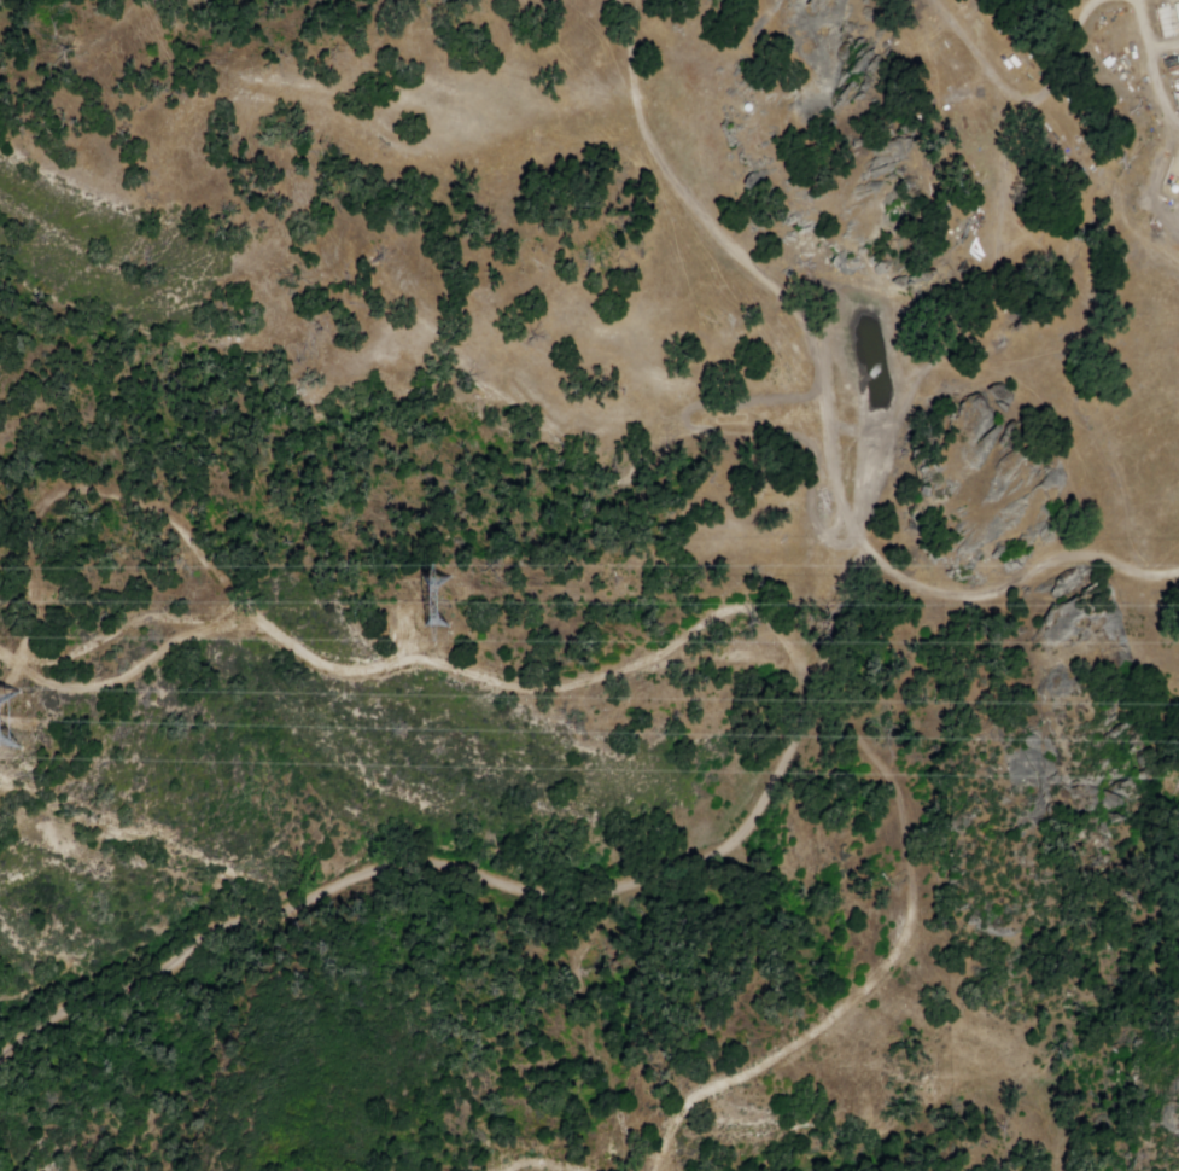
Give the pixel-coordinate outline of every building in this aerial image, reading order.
[(1178,37),(1178,3),(1163,7),(1170,39),(1178,37)] [(830,267),(848,280),(859,264),(842,251),(830,267)]
